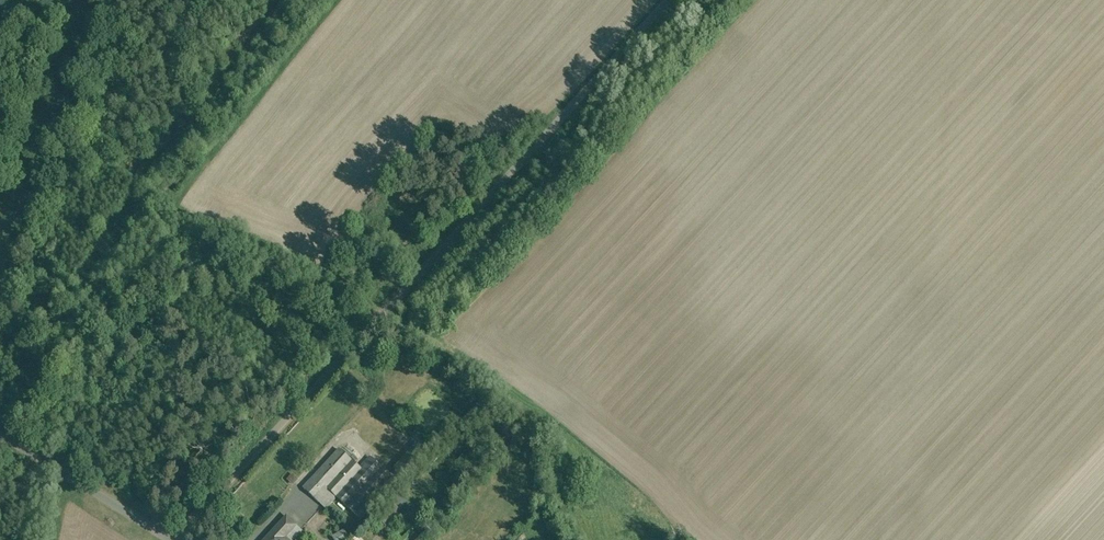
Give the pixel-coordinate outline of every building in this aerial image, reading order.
[(397,368),(386,380),(394,387),(405,375),(397,368)] [(340,450),(304,488),(321,504),(332,493),(337,497),(361,520),(397,481),(372,459),(362,470),(340,450)] [(332,493),(321,504),(326,508),(337,497),(332,493)] [(284,538),(296,526),(287,517),(266,539),(287,539),(284,538)] [(333,537),(335,539),(346,539),(348,539),(343,531),(333,537)]
